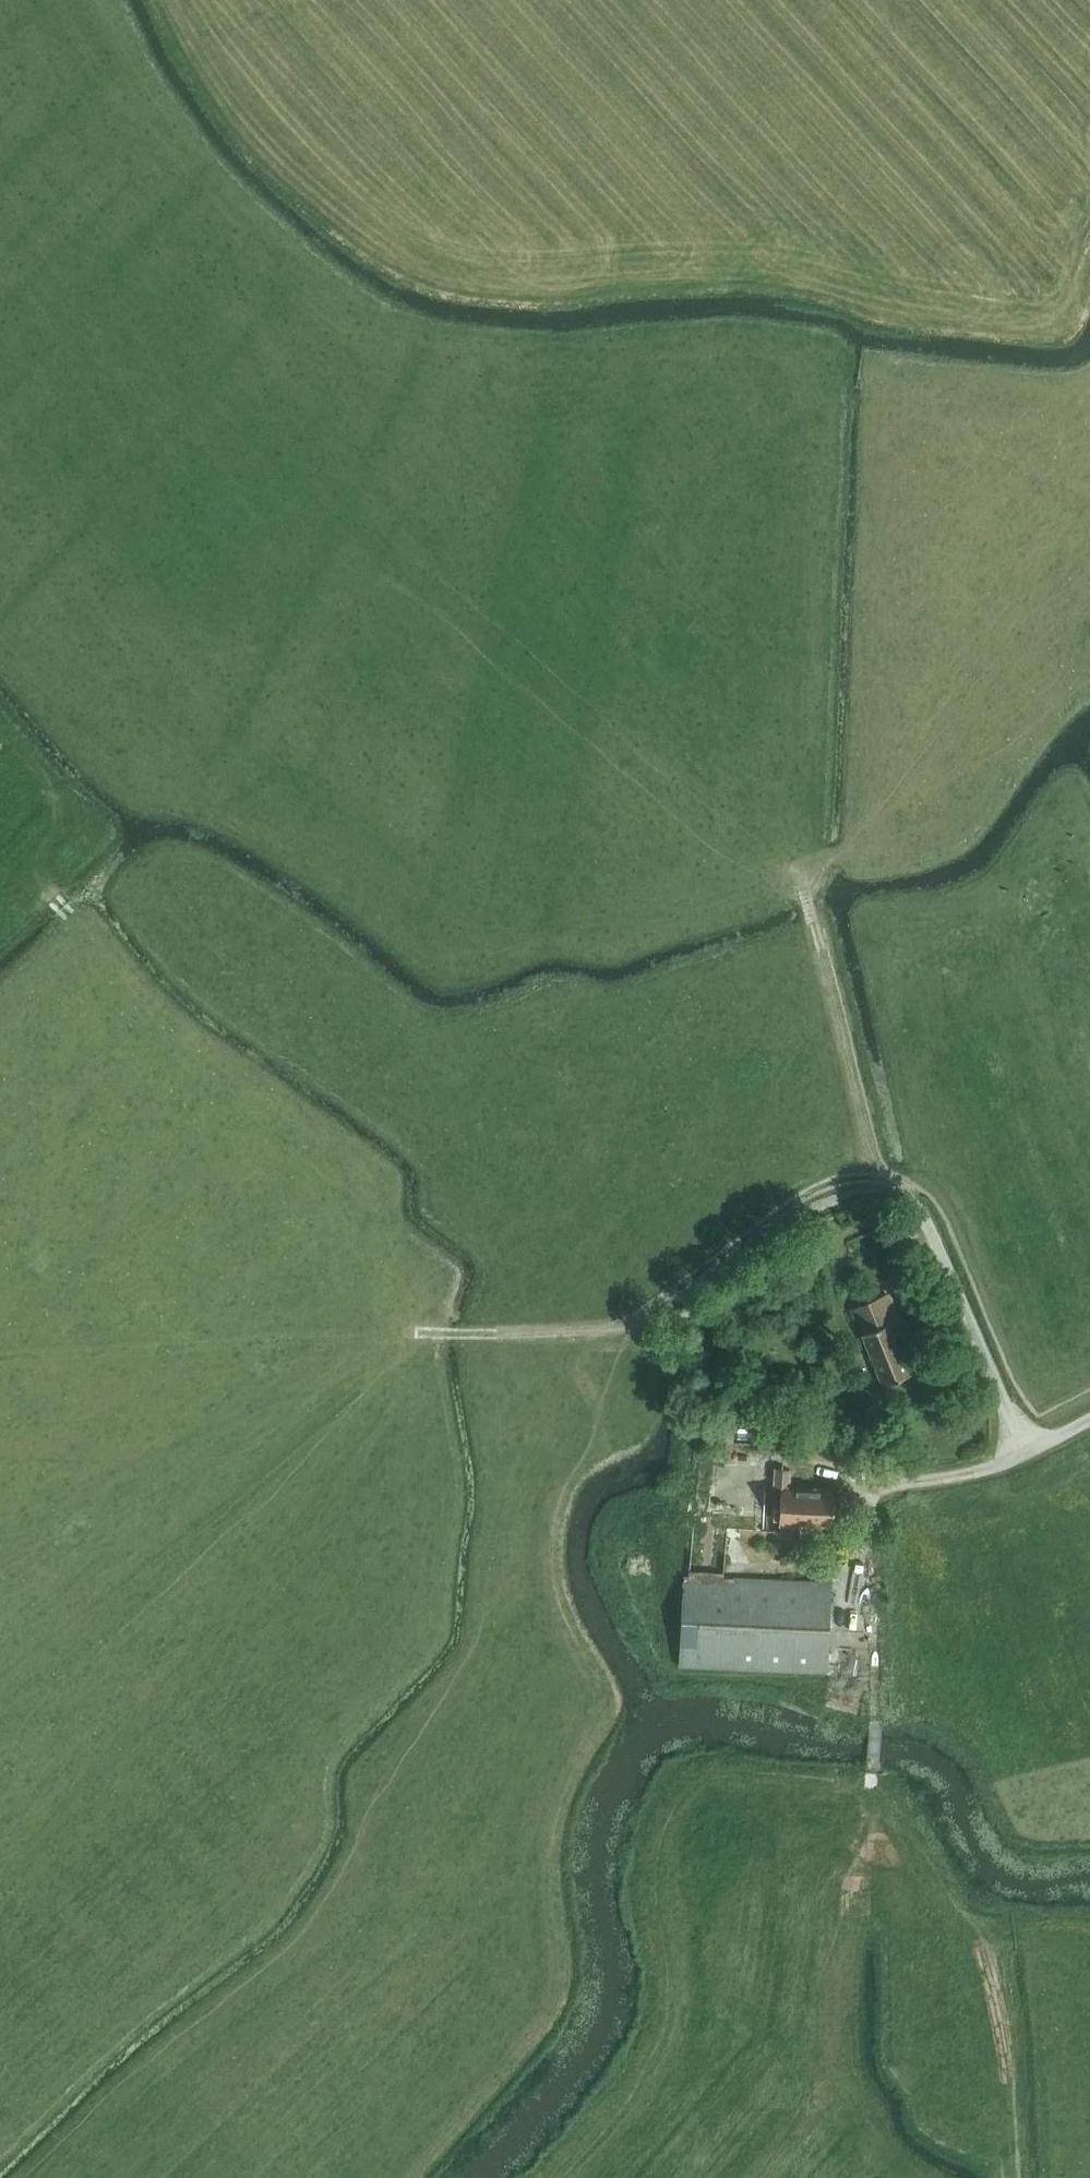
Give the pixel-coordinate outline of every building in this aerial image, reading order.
[(907,1231),(905,1219),(887,1223),(889,1234),(907,1231)] [(857,1319),(863,1331),(863,1333),(862,1333),(883,1384),(923,1367),(902,1315),(899,1317),(889,1291),(849,1308),(854,1320),(857,1319)] [(711,1440),(702,1439),(688,1575),(684,1575),(680,1665),(826,1672),(830,1581),(723,1576),(727,1528),(779,1531),(779,1525),(832,1527),(833,1488),(789,1486),(790,1469),(782,1468),(784,1445),(758,1443),(759,1429),(734,1427),(734,1425),(712,1424),(711,1440)]
